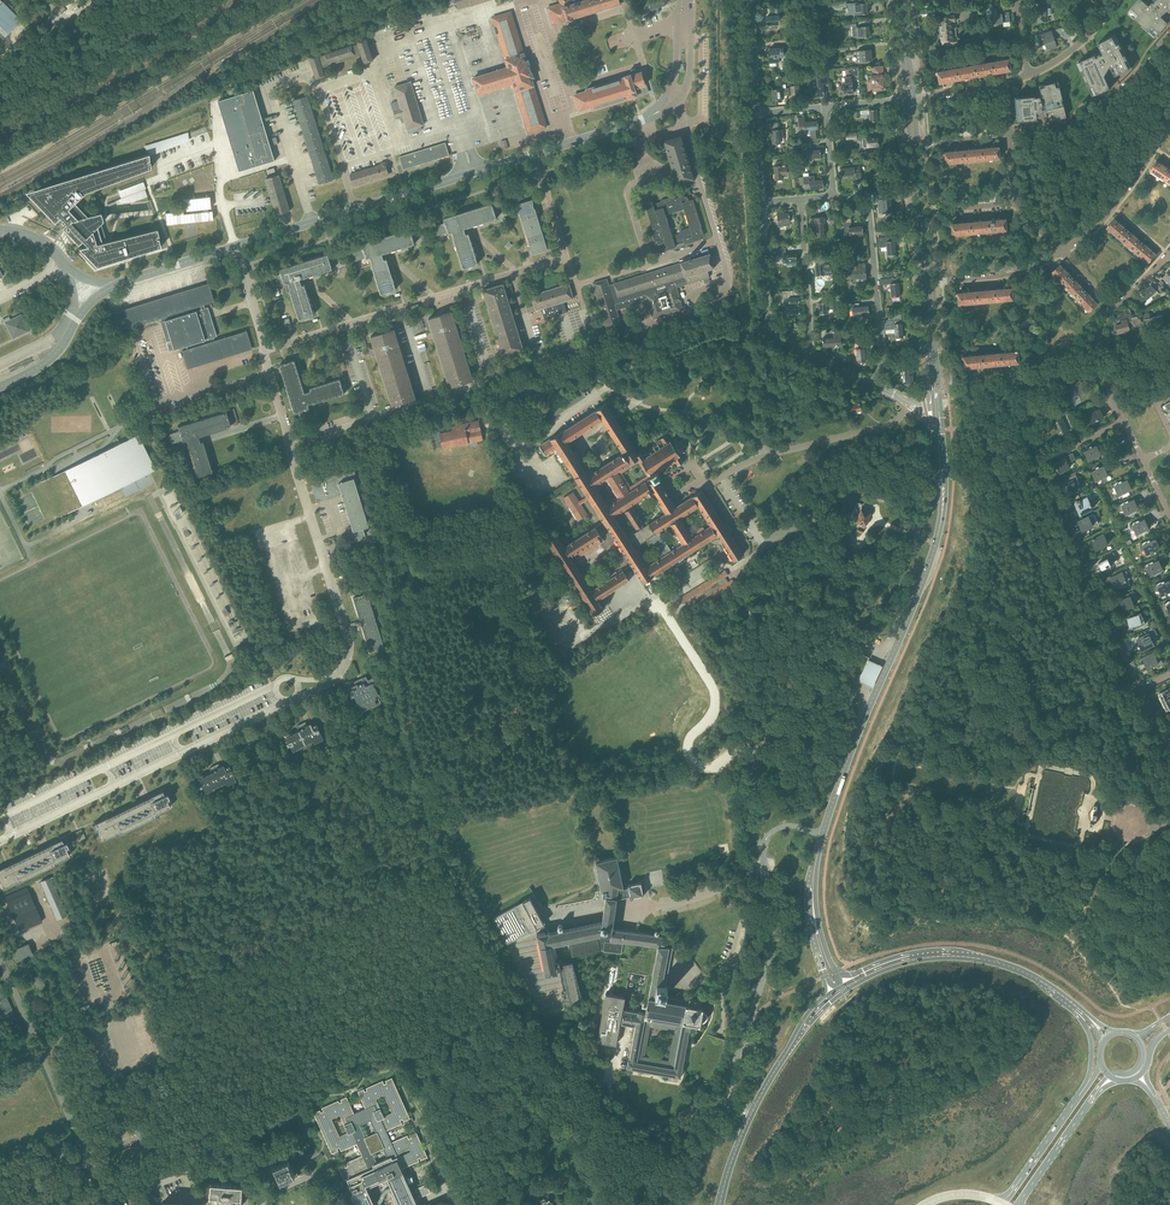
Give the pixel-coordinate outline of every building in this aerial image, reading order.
[(4,37),(24,17),(18,10),(18,5),(13,5),(10,2),(8,4),(4,0),(0,0),(0,33),(4,37)] [(488,0),(448,0),(449,3),(456,1),(458,9),(471,5),(488,0)] [(621,3),(620,0),(587,0),(576,3),(575,0),(560,0),(561,4),(548,8),(553,24),(566,20),(566,21),(571,20),(571,19),(609,7),(621,3)] [(660,12),(658,7),(666,5),(664,0),(654,0),(642,4),(646,16),(660,12)] [(1168,23),(1169,22),(1161,16),(1168,10),(1169,12),(1169,0),(1155,0),(1156,1),(1155,2),(1153,1),(1151,4),(1152,5),(1151,6),(1144,0),(1139,0),(1128,12),(1156,37),(1168,23)] [(850,4),(851,12),(855,12),(855,15),(867,14),(867,11),(868,10),(867,7),(866,7),(866,3),(860,3),(860,2),(844,3),(844,5),(850,4)] [(1041,7),(1036,7),(1038,22),(1048,21),(1047,15),(1052,15),(1051,8),(1049,8),(1048,3),(1041,3),(1041,7)] [(782,8),(774,9),(774,16),(771,16),(771,17),(767,17),(767,25),(779,24),(779,17),(782,17),(782,8)] [(996,8),(985,9),(987,20),(991,20),(991,21),(992,20),(992,24),(1003,23),(1003,22),(1010,21),(1009,12),(1002,13),(1002,14),(997,15),(996,8)] [(525,59),(516,30),(511,12),(492,18),(508,67),(473,78),(478,94),(513,83),(528,133),(546,127),(531,77),(533,77),(528,61),(529,61),(528,58),(525,59)] [(940,29),(952,27),(951,22),(955,21),(954,15),(939,16),(940,29)] [(844,27),(852,27),(853,36),(857,36),(857,39),(869,37),(868,26),(856,27),(856,26),(857,26),(856,21),(843,22),(844,27)] [(1055,29),(1056,34),(1068,31),(1066,26),(1055,29)] [(952,27),(940,29),(941,46),(944,46),(944,48),(951,47),(951,46),(957,45),(956,38),(952,38),(952,27)] [(1052,30),(1037,35),(1040,44),(1045,43),(1047,50),(1057,46),(1052,30)] [(1133,67),(1115,35),(1098,43),(1103,54),(1102,55),(1101,53),(1098,55),(1099,56),(1097,57),(1096,54),(1078,62),(1093,96),(1111,88),(1105,75),(1110,67),(1115,76),(1133,67)] [(357,41),(358,44),(352,46),(352,45),(324,54),(325,55),(319,57),(318,54),(309,57),(316,79),(325,76),(322,67),(324,67),(325,69),(328,68),(327,66),(357,56),(358,58),(360,58),(360,57),(360,55),(362,55),(364,63),(373,60),(366,39),(357,41)] [(783,47),(780,48),(780,44),(774,44),(774,48),(770,48),(770,55),(769,55),(769,63),(779,63),(779,57),(783,56),(783,47)] [(871,54),(870,50),(857,51),(858,63),(866,62),(866,61),(871,61),(871,58),(872,58),(871,54)] [(1010,70),(1008,59),(937,72),(939,83),(1010,70)] [(876,82),(873,83),(873,82),(871,82),(867,82),(868,90),(872,89),(872,91),(883,90),(881,75),(883,75),(883,66),(873,67),(874,76),(875,76),(876,82)] [(853,93),(852,89),(854,89),(853,76),(859,76),(858,68),(847,69),(848,76),(844,77),(845,82),(843,82),(841,84),(841,86),(842,94),(853,93)] [(814,85),(808,86),(809,95),(813,95),(813,97),(824,95),(823,84),(829,84),(828,71),(824,71),(824,78),(817,79),(817,88),(814,88),(814,85)] [(574,95),(579,111),(591,107),(592,109),(633,97),(648,92),(642,72),(630,76),(630,74),(625,76),(625,77),(591,88),(586,89),(586,92),(574,95)] [(1036,115),(1044,109),(1047,121),(1066,117),(1057,81),(1038,85),(1041,97),(1039,97),(1039,96),(1035,96),(1036,98),(1034,98),(1034,95),(1015,97),(1017,121),(1036,119),(1036,115)] [(394,87),(396,90),(399,100),(391,103),(395,117),(401,116),(402,117),(403,117),(407,130),(408,130),(409,133),(422,129),(421,125),(424,124),(411,82),(394,87)] [(787,88),(781,89),(781,88),(772,89),(773,100),(781,100),(781,96),(787,95),(791,95),(790,88),(786,88),(787,88)] [(239,171),(257,166),(275,160),(253,90),(218,101),(239,171)] [(293,100),(304,136),(319,184),(334,179),(308,96),(293,100)] [(878,127),(878,121),(877,109),(869,110),(859,111),(854,111),(854,117),(860,117),(859,114),(869,114),(870,122),(874,121),(874,127),(878,127)] [(835,115),(832,115),(832,119),(834,119),(834,121),(836,121),(836,119),(840,119),(840,111),(835,112),(835,115)] [(818,129),(817,121),(805,122),(804,117),(798,118),(799,129),(804,128),(804,130),(811,130),(812,138),(818,137),(818,129)] [(780,143),(780,138),(784,138),(783,130),(780,130),(779,122),(766,122),(767,130),(772,130),(772,144),(780,143)] [(862,140),(863,147),(878,146),(878,144),(880,144),(879,138),(878,138),(878,136),(867,138),(867,135),(860,136),(860,137),(857,137),(856,131),(845,132),(846,138),(853,138),(853,141),(862,140)] [(663,141),(664,145),(676,184),(695,179),(681,135),(663,141)] [(403,170),(416,166),(416,164),(419,163),(420,164),(433,160),(432,159),(436,158),(436,159),(449,155),(445,142),(399,157),(403,170)] [(807,158),(815,158),(815,160),(821,159),(820,149),(811,150),(811,142),(801,143),(802,155),(807,155),(807,158)] [(945,163),(999,158),(998,147),(944,152),(945,163)] [(64,223),(68,227),(70,229),(70,230),(70,231),(70,232),(71,232),(72,232),(73,232),(75,234),(75,235),(75,236),(75,237),(76,237),(77,237),(78,237),(87,247),(79,249),(96,267),(123,259),(123,257),(126,256),(126,258),(160,247),(158,238),(156,239),(156,237),(159,237),(158,236),(158,234),(157,229),(102,243),(102,241),(106,240),(100,221),(91,224),(90,224),(87,221),(93,216),(78,200),(79,199),(78,199),(80,198),(80,197),(81,196),(82,196),(82,195),(83,195),(85,193),(100,187),(101,187),(101,186),(102,187),(150,168),(150,162),(147,163),(147,162),(149,161),(149,160),(149,158),(148,155),(149,155),(149,154),(88,173),(51,192),(51,193),(42,197),(33,201),(54,223),(60,218),(62,220),(60,222),(63,224),(64,223)] [(1169,173),(1169,169),(1156,160),(1150,170),(1165,180),(1169,173)] [(775,180),(782,179),(782,174),(787,174),(786,167),(785,167),(785,165),(785,161),(776,161),(776,166),(774,166),(775,180)] [(366,181),(369,180),(370,180),(389,174),(385,162),(380,163),(381,165),(350,174),(350,176),(351,178),(351,179),(352,181),(352,184),(353,184),(353,185),(366,181)] [(841,165),(842,168),(840,168),(841,176),(854,175),(855,180),(860,179),(858,166),(853,166),(853,167),(850,167),(850,164),(841,165)] [(279,174),(266,178),(277,215),(290,211),(279,174)] [(822,180),(812,181),(811,176),(804,177),(805,186),(809,185),(810,189),(823,187),(822,180)] [(878,199),(882,199),(884,213),(891,212),(890,198),(889,199),(888,194),(877,195),(878,199)] [(704,235),(693,199),(682,202),(680,197),(676,198),(675,196),(661,200),(661,201),(653,204),(652,202),(651,201),(650,201),(649,201),(648,202),(648,203),(648,204),(649,206),(649,209),(647,209),(655,236),(653,237),(657,250),(666,247),(666,246),(668,245),(669,249),(676,247),(675,245),(684,242),(685,244),(694,241),(693,238),(704,235)] [(183,214),(183,211),(172,212),(170,213),(169,212),(167,212),(167,213),(166,213),(165,213),(165,214),(165,215),(166,218),(166,220),(166,223),(166,225),(167,224),(169,224),(171,224),(172,224),(174,224),(176,224),(178,223),(179,223),(181,223),(183,223),(185,223),(186,223),(188,222),(189,222),(192,222),(193,222),(195,222),(196,221),(199,221),(200,221),(202,221),(203,221),(206,220),(207,220),(210,220),(211,220),(213,220),(213,218),(212,216),(212,215),(212,214),(212,213),(212,211),(210,211),(207,211),(207,209),(211,208),(210,204),(210,203),(210,201),(209,197),(185,199),(185,206),(186,211),(203,209),(204,211),(204,212),(201,212),(183,214)] [(548,250),(535,208),(534,208),(533,204),(533,203),(532,199),(517,204),(518,208),(519,208),(520,213),(532,254),(548,250)] [(464,229),(478,224),(497,218),(492,203),(444,218),(445,223),(434,227),(437,235),(448,232),(448,233),(452,232),(454,238),(453,238),(463,268),(478,264),(469,233),(466,234),(464,229)] [(793,209),(789,210),(789,213),(777,214),(778,223),(790,222),(789,219),(794,218),(793,209)] [(823,222),(822,222),(822,218),(810,218),(811,223),(815,223),(816,236),(824,235),(823,222)] [(951,224),(952,235),(1006,230),(1005,219),(951,224)] [(1120,240),(1128,231),(1114,219),(1107,228),(1120,240)] [(862,226),(851,227),(851,223),(844,223),(845,232),(849,232),(849,235),(863,234),(862,226)] [(382,254),(396,250),(415,244),(410,229),(362,244),(363,249),(353,252),(355,261),(366,257),(366,259),(370,258),(372,263),(371,264),(381,294),(396,289),(387,259),(384,260),(382,254)] [(1142,243),(1128,231),(1120,240),(1134,252),(1142,243)] [(879,246),(887,245),(888,255),(895,254),(894,241),(893,241),(892,236),(878,238),(878,242),(879,246)] [(1142,243),(1134,252),(1148,264),(1156,255),(1142,243)] [(775,258),(783,258),(783,263),(796,262),(796,254),(786,254),(785,247),(778,247),(778,250),(774,250),(775,258)] [(305,284),(302,285),(300,279),(333,269),(328,254),(280,269),(281,274),(271,277),(273,286),(284,283),(284,284),(288,283),(290,289),(299,319),(314,314),(305,284)] [(714,268),(713,262),(712,261),(710,254),(708,254),(707,254),(703,256),(703,255),(702,256),(698,257),(697,257),(693,259),(693,258),(692,259),(691,259),(690,256),(688,257),(689,260),(680,263),(679,263),(632,278),(613,284),(609,285),(607,279),(592,283),(606,328),(621,324),(617,310),(647,301),(653,319),(683,310),(676,287),(687,284),(710,277),(708,270),(709,270),(713,268),(714,268)] [(820,257),(820,264),(815,264),(816,275),(831,274),(830,262),(832,261),(832,257),(828,257),(827,257),(820,257)] [(865,268),(859,269),(859,265),(856,265),(856,263),(851,264),(851,265),(844,266),(845,275),(846,277),(850,277),(850,278),(860,277),(860,281),(866,281),(865,268)] [(1064,286),(1072,278),(1060,264),(1051,272),(1064,286)] [(897,278),(885,279),(880,279),(881,284),(890,283),(891,297),(899,296),(898,282),(897,278)] [(1064,286),(1071,294),(1076,299),(1085,291),(1072,278),(1064,286)] [(117,331),(156,319),(160,318),(161,321),(160,322),(169,351),(179,348),(180,351),(182,351),(187,369),(252,349),(246,331),(214,340),(213,337),(216,336),(208,307),(204,308),(203,305),(214,301),(208,283),(112,313),(117,331)] [(499,344),(501,350),(503,355),(523,349),(520,338),(506,292),(503,284),(501,284),(485,289),(483,290),(485,298),(486,300),(499,344)] [(573,298),(571,291),(569,284),(531,295),(536,310),(541,308),(545,319),(544,319),(567,312),(566,312),(563,302),(573,298)] [(1157,290),(1151,285),(1142,293),(1143,295),(1139,299),(1144,303),(1151,296),(1152,297),(1158,292),(1157,290)] [(1012,300),(1011,288),(956,292),(957,304),(1012,300)] [(788,308),(788,314),(799,314),(799,306),(799,296),(793,297),(792,290),(782,291),(783,306),(785,306),(785,308),(788,308)] [(1085,291),(1076,299),(1089,312),(1098,304),(1085,291)] [(826,299),(826,302),(818,303),(819,313),(827,313),(827,308),(834,308),(833,298),(826,299)] [(859,303),(848,304),(848,311),(852,310),(853,316),(869,314),(868,306),(859,307),(859,303)] [(450,388),(460,385),(473,380),(452,311),(428,318),(450,388)] [(1165,313),(1150,317),(1149,313),(1144,314),(1147,325),(1152,323),(1153,325),(1165,322),(1164,319),(1166,317),(1165,313)] [(7,328),(13,339),(29,331),(21,314),(10,319),(9,316),(4,318),(3,323),(5,329),(7,328)] [(1139,314),(1132,316),(1134,325),(1141,323),(1139,314)] [(1134,325),(1132,316),(1124,318),(1125,323),(1117,325),(1116,325),(1118,333),(1119,333),(1124,331),(1124,330),(1129,329),(1130,329),(1129,326),(1134,325)] [(902,323),(901,323),(901,319),(884,320),(885,330),(895,329),(896,337),(903,336),(902,323)] [(394,329),(384,332),(371,336),(392,405),(415,398),(394,329)] [(823,340),(822,340),(822,342),(823,342),(823,346),(841,345),(840,333),(833,333),(833,338),(823,338),(822,338),(823,340)] [(859,348),(857,349),(858,362),(866,361),(865,361),(864,348),(864,347),(869,347),(869,343),(858,344),(859,348)] [(1014,350),(1014,351),(963,356),(964,368),(1018,363),(1017,351),(1017,350),(1014,350)] [(305,392),(300,378),(295,360),(280,364),(294,413),(300,411),(303,422),(311,419),(308,408),(310,408),(308,404),(314,402),(314,403),(345,393),(340,378),(310,388),(311,391),(305,392)] [(905,384),(913,383),(912,370),(910,370),(910,365),(898,366),(898,371),(904,371),(905,384)] [(1079,396),(1087,393),(1081,380),(1073,384),(1073,382),(1068,384),(1070,388),(1064,391),(1070,402),(1080,397),(1079,396)] [(667,435),(656,442),(658,445),(642,455),(641,452),(637,454),(634,449),(616,419),(615,419),(613,415),(612,414),(612,413),(614,412),(612,408),(614,406),(610,400),(604,404),(550,439),(540,445),(546,455),(557,449),(587,496),(589,499),(604,523),(605,525),(631,565),(634,569),(643,583),(717,536),(733,561),(744,555),(726,527),(723,522),(704,492),(702,490),(676,506),(657,478),(659,477),(660,477),(658,474),(676,463),(677,466),(683,462),(679,454),(683,452),(684,453),(684,452),(683,451),(684,446),(686,446),(686,445),(684,446),(681,441),(682,440),(682,439),(681,441),(675,439),(675,438),(674,438),(675,439),(671,441),(667,435)] [(859,402),(852,404),(845,406),(846,409),(848,409),(849,413),(861,410),(859,402)] [(1099,421),(1100,420),(1100,419),(1104,417),(1100,409),(1090,413),(1088,408),(1082,411),(1086,420),(1090,418),(1092,423),(1095,421),(1096,421),(1097,421),(1098,421),(1099,421)] [(196,476),(202,475),(211,472),(202,442),(199,442),(198,437),(230,427),(226,411),(177,426),(179,431),(168,434),(171,443),(182,440),(182,441),(186,440),(188,446),(187,446),(196,476)] [(1068,431),(1062,417),(1053,421),(1060,435),(1068,431)] [(440,433),(443,448),(483,440),(479,420),(451,426),(452,430),(440,433)] [(71,511),(122,486),(147,473),(130,438),(41,482),(58,516),(58,518),(71,511)] [(1094,460),(1100,460),(1100,459),(1099,454),(1101,453),(1097,445),(1093,447),(1092,445),(1089,446),(1090,448),(1086,450),(1090,459),(1094,457),(1095,460),(1094,460)] [(1068,462),(1076,458),(1073,453),(1064,458),(1064,459),(1056,463),(1060,472),(1070,467),(1068,462)] [(1102,481),(1108,480),(1107,480),(1106,475),(1108,474),(1104,465),(1100,467),(1099,465),(1096,467),(1097,469),(1093,471),(1097,480),(1101,478),(1102,480),(1101,480),(1102,481)] [(352,526),(351,527),(348,528),(352,542),(363,539),(362,535),(366,534),(364,528),(369,526),(358,490),(360,489),(354,469),(311,482),(317,502),(342,494),(343,495),(344,495),(346,500),(345,501),(352,526)] [(1081,488),(1079,482),(1076,475),(1064,481),(1065,484),(1063,485),(1067,494),(1074,491),(1076,492),(1078,492),(1080,492),(1081,490),(1081,488)] [(1119,494),(1132,488),(1128,479),(1123,482),(1122,480),(1112,484),(1112,491),(1113,491),(1118,491),(1119,494)] [(1081,514),(1093,508),(1091,505),(1092,505),(1091,503),(1089,500),(1093,499),(1090,492),(1082,496),(1084,499),(1081,500),(1080,499),(1077,500),(1078,502),(1076,503),(1081,514)] [(1136,509),(1139,508),(1134,500),(1129,502),(1128,500),(1119,504),(1120,511),(1125,510),(1127,514),(1129,517),(1138,512),(1136,509)] [(856,515),(854,521),(857,522),(860,523),(857,531),(860,532),(862,533),(871,510),(862,507),(859,516),(856,515)] [(1084,530),(1098,523),(1094,514),(1079,521),(1084,530)] [(1147,529),(1149,528),(1145,519),(1140,522),(1139,520),(1130,524),(1130,531),(1131,531),(1131,530),(1136,530),(1137,534),(1138,533),(1139,536),(1149,532),(1147,529)] [(548,541),(547,541),(592,612),(594,615),(594,614),(604,608),(599,600),(618,588),(620,590),(625,587),(623,584),(629,580),(628,578),(629,578),(625,570),(623,571),(618,574),(616,571),(608,576),(610,579),(595,589),(581,567),(578,569),(570,557),(575,554),(578,558),(604,542),(595,528),(564,548),(556,536),(548,541)] [(1104,546),(1108,544),(1104,534),(1095,538),(1093,539),(1092,540),(1096,549),(1101,547),(1101,548),(1105,547),(1104,546)] [(1148,553),(1160,547),(1156,538),(1151,541),(1150,539),(1140,544),(1141,551),(1141,550),(1146,550),(1148,553)] [(1111,563),(1117,560),(1114,552),(1101,558),(1102,560),(1099,562),(1102,569),(1111,564),(1111,563)] [(1161,570),(1163,569),(1159,560),(1154,563),(1153,561),(1144,565),(1144,572),(1145,572),(1150,571),(1151,575),(1152,574),(1154,577),(1163,573),(1161,570)] [(1119,589),(1131,585),(1129,580),(1131,579),(1127,570),(1123,572),(1111,578),(1115,586),(1117,585),(1119,589)] [(1169,590),(1169,580),(1166,582),(1165,580),(1155,585),(1155,591),(1156,591),(1161,591),(1162,594),(1169,590)] [(1131,598),(1136,596),(1134,592),(1130,594),(1129,593),(1121,597),(1123,600),(1121,601),(1125,609),(1135,605),(1131,598)] [(363,626),(362,626),(370,652),(377,650),(376,649),(378,649),(384,647),(368,593),(361,595),(361,596),(360,596),(353,598),(361,623),(362,623),(363,626)] [(743,613),(746,619),(752,614),(749,609),(743,613)] [(1134,629),(1146,623),(1141,612),(1129,618),(1134,629)] [(1148,632),(1149,633),(1138,639),(1143,650),(1155,644),(1154,642),(1154,641),(1154,640),(1153,641),(1152,637),(1158,635),(1155,629),(1148,632)] [(858,653),(849,673),(859,677),(868,658),(868,657),(858,653)] [(1155,667),(1164,664),(1160,654),(1155,655),(1154,653),(1143,658),(1148,668),(1154,665),(1155,667)] [(868,658),(859,677),(858,680),(872,686),(882,664),(868,658)] [(482,675),(467,684),(472,692),(487,682),(482,675)] [(380,696),(374,682),(374,681),(372,677),(368,679),(366,676),(354,681),(357,687),(353,689),(349,691),(352,697),(354,696),(360,707),(359,708),(361,712),(377,704),(377,705),(381,703),(379,697),(380,696)] [(1161,703),(1169,699),(1169,688),(1159,694),(1160,696),(1159,697),(1161,703)] [(1161,703),(1164,708),(1165,707),(1167,710),(1169,709),(1169,699),(1161,703)] [(289,742),(287,743),(288,747),(291,745),(294,751),(302,747),(302,746),(314,741),(315,743),(324,739),(317,724),(312,726),(311,723),(307,725),(305,722),(297,726),(299,730),(291,734),(290,733),(286,735),(289,742)] [(199,777),(200,780),(198,781),(200,785),(201,788),(204,787),(207,793),(215,789),(215,788),(227,782),(228,785),(237,780),(230,765),(225,768),(224,765),(220,767),(218,763),(210,767),(212,772),(204,775),(203,775),(199,777)] [(1022,818),(1023,813),(1027,814),(1028,812),(1027,812),(1028,810),(1028,809),(1029,808),(1028,808),(1029,804),(1030,804),(1029,803),(1030,798),(1031,798),(1031,797),(1032,793),(1032,792),(1032,791),(1032,789),(1033,789),(1033,787),(1032,787),(1029,787),(1030,782),(1031,782),(1030,782),(1030,781),(1030,782),(1029,787),(1028,787),(1032,788),(1032,789),(1031,791),(1031,792),(1028,808),(1027,808),(1027,809),(1027,810),(1027,812),(1026,813),(1023,812),(1022,818),(1023,818),(1022,818)] [(151,798),(108,819),(107,817),(95,823),(103,840),(119,832),(119,834),(155,816),(155,815),(170,807),(167,800),(169,799),(167,793),(164,794),(162,790),(150,796),(151,798)] [(1100,814),(1100,812),(1099,811),(1100,808),(1098,807),(1098,804),(1095,803),(1094,807),(1096,807),(1095,812),(1094,812),(1093,817),(1094,817),(1093,821),(1091,821),(1090,825),(1094,825),(1094,822),(1096,823),(1097,822),(1097,820),(1097,819),(1099,819),(1099,817),(1100,814)] [(82,829),(75,832),(79,841),(86,838),(82,829)] [(49,845),(50,846),(7,867),(6,865),(0,868),(0,883),(2,888),(18,880),(19,882),(55,865),(54,863),(70,855),(66,848),(69,847),(66,841),(63,843),(62,839),(49,845)] [(530,898),(493,918),(507,944),(541,926),(545,932),(537,934),(545,975),(547,975),(548,977),(556,975),(556,973),(558,973),(557,969),(561,968),(561,970),(560,970),(564,990),(565,990),(565,991),(562,992),(563,1000),(567,1000),(568,1005),(571,1004),(571,1003),(581,1001),(590,999),(591,993),(578,992),(572,964),(572,962),(573,962),(573,961),(563,963),(562,959),(559,959),(559,961),(558,961),(555,945),(552,946),(552,945),(569,941),(572,958),(600,953),(600,951),(622,954),(623,942),(658,947),(661,947),(662,944),(663,936),(658,935),(659,934),(659,932),(658,931),(656,930),(655,931),(654,933),(655,934),(654,935),(637,932),(612,929),(614,917),(616,903),(617,898),(630,896),(630,898),(633,898),(641,896),(644,895),(643,893),(641,885),(642,885),(641,882),(639,882),(630,884),(628,885),(628,887),(623,888),(623,887),(617,857),(611,858),(600,860),(599,857),(595,858),(596,861),(600,884),(602,891),(603,891),(602,896),(604,896),(606,896),(605,901),(603,916),(602,922),(563,930),(563,928),(563,927),(562,925),(561,924),(559,924),(557,926),(558,928),(558,929),(559,931),(550,932),(550,931),(548,932),(543,924),(544,924),(530,898)] [(40,882),(57,919),(60,918),(61,918),(63,917),(67,915),(50,877),(48,878),(43,880),(40,882)] [(42,921),(36,908),(27,887),(5,897),(20,931),(42,921)] [(33,955),(28,943),(11,951),(16,962),(33,955)] [(638,1011),(638,1012),(624,1009),(624,1010),(622,1018),(621,1024),(635,1026),(629,1058),(629,1060),(628,1059),(627,1068),(642,1070),(649,1072),(668,1075),(669,1075),(669,1078),(677,1080),(678,1077),(679,1077),(681,1078),(687,1044),(687,1042),(689,1033),(690,1030),(696,1031),(697,1024),(700,1024),(700,1022),(703,1022),(705,1021),(707,1019),(707,1018),(708,1016),(708,1015),(707,1013),(706,1012),(704,1011),(703,1010),(703,1007),(701,1006),(702,1000),(689,998),(666,994),(667,991),(668,986),(662,985),(666,964),(669,947),(665,947),(665,944),(662,944),(661,947),(658,947),(656,958),(655,964),(652,976),(647,1004),(643,1003),(642,1007),(646,1008),(645,1013),(638,1011)] [(652,976),(655,964),(621,958),(614,995),(606,993),(597,1041),(603,1042),(616,1044),(621,1017),(622,1018),(624,1010),(623,1010),(624,1004),(628,1005),(629,998),(638,1000),(638,998),(645,999),(649,975),(652,976)] [(0,983),(0,984),(0,1019),(2,1024),(16,1018),(0,983)] [(351,1059),(351,1061),(353,1063),(355,1064),(358,1064),(360,1063),(361,1062),(362,1059),(361,1057),(360,1055),(358,1054),(355,1054),(354,1054),(353,1055),(351,1057),(351,1059)] [(361,1098),(363,1102),(364,1105),(366,1108),(354,1114),(351,1107),(350,1103),(347,1096),(341,1099),(342,1101),(340,1102),(339,1100),(322,1108),(323,1111),(321,1112),(320,1110),(314,1113),(317,1119),(318,1121),(321,1128),(325,1137),(328,1144),(328,1145),(330,1148),(332,1153),(339,1150),(338,1148),(340,1147),(340,1148),(341,1151),(342,1150),(344,1150),(355,1145),(357,1144),(360,1149),(362,1155),(355,1159),(351,1160),(346,1162),(348,1166),(346,1167),(345,1164),(340,1167),(338,1167),(339,1168),(344,1180),(345,1180),(347,1179),(350,1185),(347,1186),(347,1188),(348,1189),(348,1191),(349,1192),(350,1193),(353,1191),(353,1193),(352,1194),(353,1198),(357,1204),(373,1204),(365,1189),(388,1179),(400,1204),(418,1204),(415,1198),(419,1196),(416,1191),(412,1193),(409,1185),(414,1183),(413,1182),(415,1181),(412,1175),(411,1175),(410,1174),(405,1176),(404,1174),(403,1172),(404,1171),(403,1168),(419,1161),(418,1158),(420,1158),(421,1160),(428,1157),(426,1154),(425,1152),(419,1138),(418,1136),(417,1132),(410,1135),(411,1137),(409,1138),(407,1135),(399,1138),(391,1142),(386,1130),(394,1127),(398,1125),(402,1123),(401,1120),(403,1119),(404,1121),(410,1118),(409,1115),(402,1100),(401,1098),(395,1084),(394,1082),(392,1077),(385,1080),(386,1083),(384,1084),(383,1080),(366,1088),(367,1090),(365,1091),(364,1089),(358,1091),(360,1096),(361,1098)] [(290,1180),(298,1176),(299,1176),(290,1155),(271,1163),(280,1184),(290,1180)] [(75,1187),(88,1182),(86,1178),(88,1177),(88,1176),(87,1173),(86,1172),(84,1173),(84,1171),(81,1172),(71,1177),(75,1187)] [(575,1174),(570,1177),(574,1184),(579,1182),(575,1174)] [(535,1188),(537,1194),(547,1190),(544,1184),(549,1183),(546,1178),(537,1182),(537,1183),(534,1184),(535,1188)] [(589,1178),(582,1181),(580,1182),(583,1190),(593,1185),(589,1178)] [(239,1201),(239,1197),(242,1197),(243,1184),(212,1182),(211,1195),(214,1195),(213,1199),(213,1204),(238,1204),(239,1201)] [(415,1189),(416,1191),(419,1196),(419,1197),(431,1192),(427,1184),(415,1189)] [(460,1189),(458,1190),(454,1192),(458,1201),(464,1199),(460,1189)] [(583,1202),(588,1200),(585,1193),(580,1195),(583,1202)]
